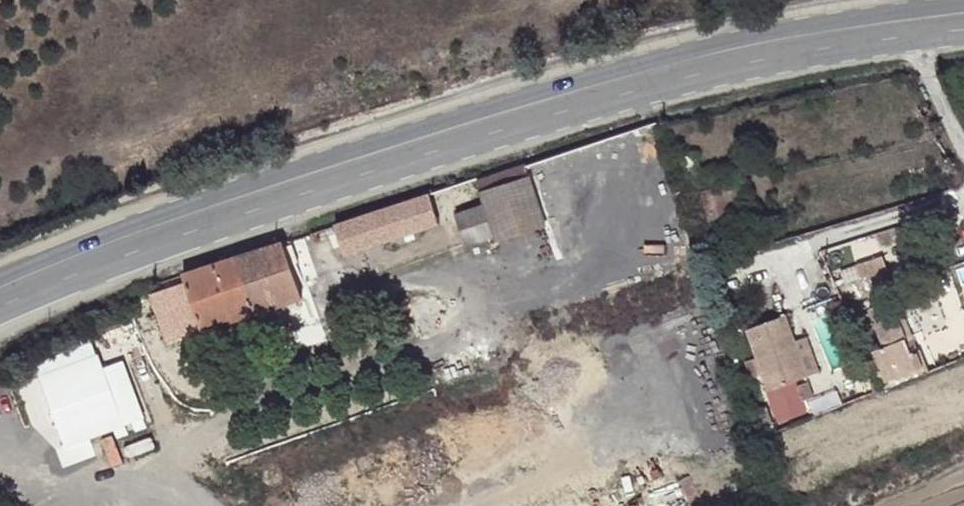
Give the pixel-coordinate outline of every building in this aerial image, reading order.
[(545,226),(522,167),(476,183),(484,208),(495,237),(497,242),(545,226)] [(712,217),(735,212),(729,182),(706,185),(712,217)] [(440,227),(430,196),(343,222),(312,232),(317,247),(348,237),(354,254),(440,227)] [(495,237),(484,208),(459,217),(468,247),(495,237)] [(300,299),(283,241),(181,273),(200,329),(300,299)] [(853,264),(860,286),(882,279),(870,244),(848,252),(853,264)] [(853,264),(848,252),(843,253),(847,266),(853,264)] [(319,293),(367,278),(362,259),(337,269),(336,266),(313,272),(319,293)] [(884,285),(878,287),(894,326),(901,342),(907,339),(884,285)] [(867,370),(871,380),(883,376),(881,369),(914,355),(907,339),(901,342),(894,326),(878,287),(857,296),(859,301),(847,305),(853,319),(864,314),(873,334),(855,341),(867,370)] [(765,379),(806,365),(793,323),(784,303),(743,317),(753,345),(759,362),(765,379)] [(793,323),(806,365),(819,362),(806,321),(793,323)] [(193,339),(176,344),(172,345),(166,354),(170,366),(177,370),(183,367),(200,362),(193,339)] [(60,421),(68,445),(150,419),(130,357),(106,364),(99,340),(40,358),(45,375),(22,383),(37,428),(60,421)] [(759,362),(753,345),(742,349),(748,366),(759,362)] [(914,355),(881,369),(883,376),(917,362),(914,355)] [(850,359),(847,371),(857,374),(860,361),(850,359)] [(805,370),(794,374),(799,389),(808,388),(814,403),(840,393),(834,378),(811,385),(805,370)] [(860,373),(864,383),(871,380),(867,370),(860,373)] [(764,395),(749,399),(758,426),(773,420),(764,395)]
